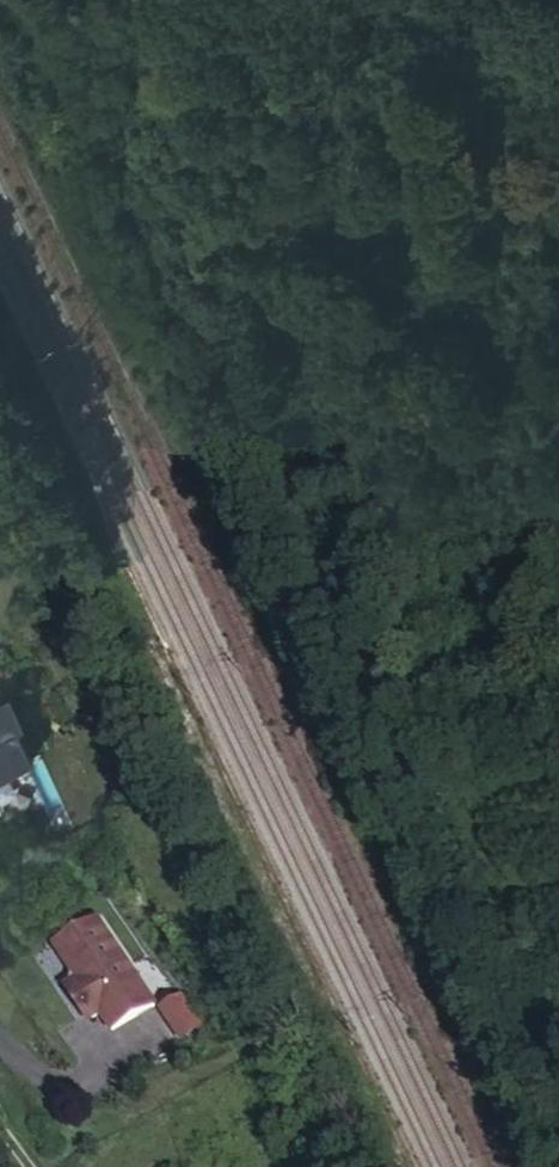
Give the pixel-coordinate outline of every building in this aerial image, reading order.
[(0,676),(0,772),(38,754),(22,722),(29,719),(14,688),(7,691),(0,676)] [(97,1009),(124,1049),(166,1022),(95,914),(52,942),(70,967),(64,987),(79,1011),(89,1014),(97,1009)] [(179,1040),(204,1023),(180,986),(155,1002),(179,1040)]
